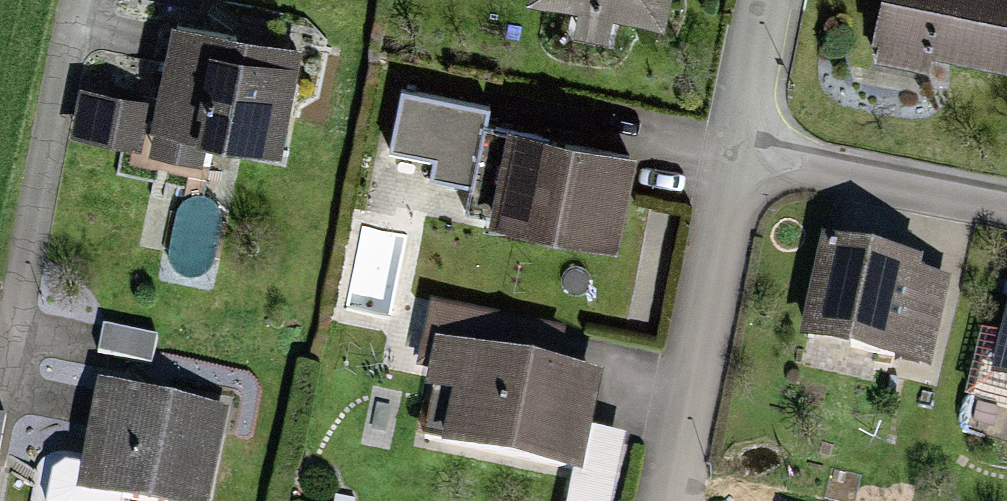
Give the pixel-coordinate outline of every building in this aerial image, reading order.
[(659,21),(663,0),(554,0),(659,21)] [(866,41),(995,65),(1006,0),(874,0),(866,41)] [(290,49),(167,26),(147,136),(202,146),(206,123),(274,136),(290,49)] [(130,102),(89,93),(79,139),(121,148),(130,102)] [(625,151),(499,125),(481,212),(607,238),(625,151)] [(943,275),(823,245),(800,337),(920,367),(943,275)] [(988,372),(1006,377),(1006,304),(988,372)] [(448,318),(420,434),(576,471),(598,381),(534,365),(540,341),(448,318)] [(98,391),(78,481),(169,500),(200,500),(218,417),(98,391)]
